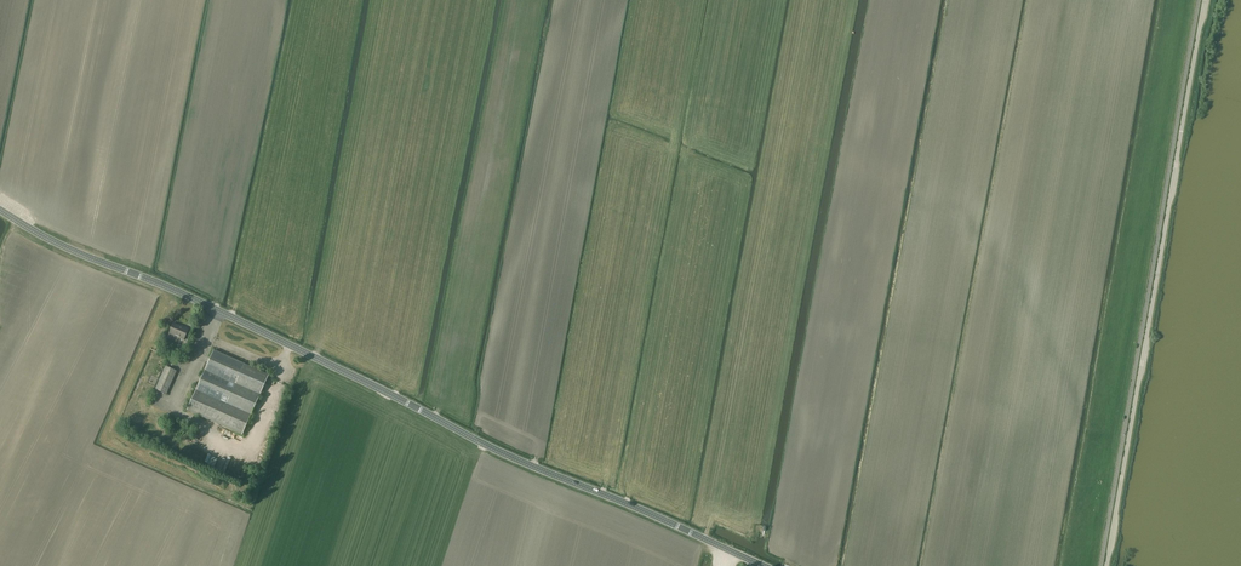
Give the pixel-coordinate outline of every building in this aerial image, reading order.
[(184,340),(189,329),(174,323),(169,333),(184,340)] [(242,435),(269,375),(214,350),(187,410),(242,435)] [(166,394),(177,371),(165,366),(155,389),(166,394)] [(216,457),(212,465),(219,468),(222,460),(216,457)] [(223,469),(242,478),(246,471),(240,468),(243,462),(234,458),(231,463),(227,461),(223,469)]
